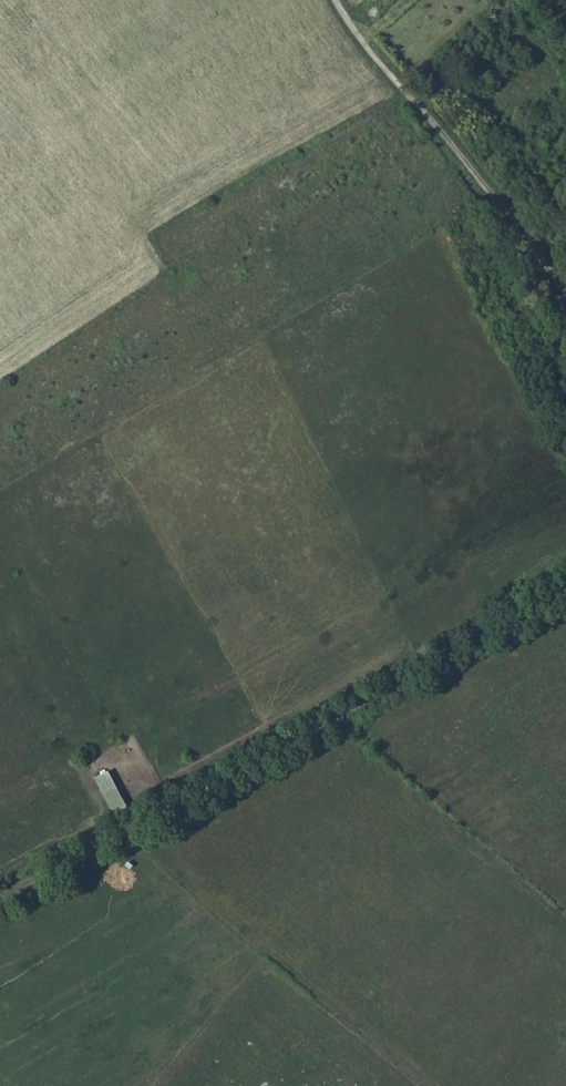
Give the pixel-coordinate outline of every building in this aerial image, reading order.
[(95,776),(116,817),(129,810),(109,769),(95,776)]
